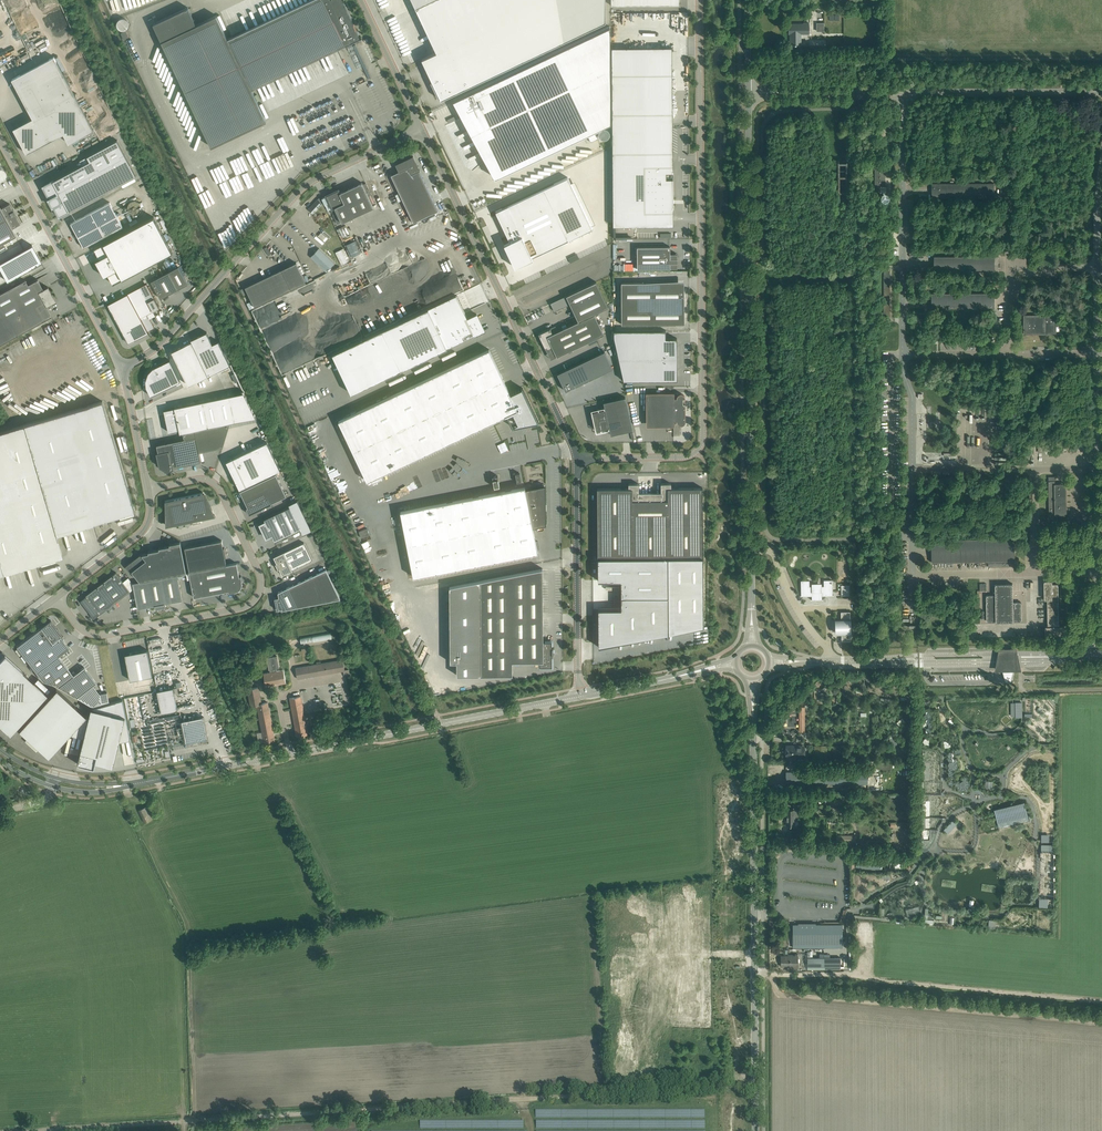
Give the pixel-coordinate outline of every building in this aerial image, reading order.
[(138,53),(218,222),(241,211),(243,216),(265,206),(261,196),(272,190),(244,131),(266,121),(251,89),(360,38),(360,37),(358,38),(354,31),(356,30),(354,24),(352,25),(340,0),(310,0),(228,39),(216,15),(196,25),(188,7),(153,24),(162,42),(138,53)] [(387,0),(377,0),(381,10),(385,8),(384,7),(389,5),(387,0)] [(437,52),(422,59),(432,81),(431,82),(432,82),(440,97),(438,98),(440,98),(441,100),(606,22),(605,0),(412,0),(437,52)] [(119,18),(118,29),(125,29),(126,19),(119,18)] [(804,24),(789,24),(789,31),(790,31),(790,33),(789,33),(789,34),(790,34),(790,45),(801,45),(801,33),(809,33),(809,23),(804,23),(804,24)] [(610,26),(453,100),(454,101),(456,100),(461,111),(463,110),(495,178),(575,140),(587,134),(591,142),(598,138),(597,136),(595,131),(608,124),(611,123),(610,26)] [(64,133),(69,143),(94,130),(54,56),(12,79),(33,118),(13,128),(27,153),(64,133)] [(672,74),(612,75),(613,226),(673,226),(672,74)] [(59,216),(136,175),(117,140),(87,156),(90,161),(43,186),(50,198),(49,199),(53,207),(54,206),(59,216)] [(396,164),(399,171),(391,175),(413,222),(438,210),(419,170),(420,170),(419,170),(418,167),(418,166),(413,156),(396,164)] [(846,160),(838,160),(839,207),(848,207),(846,160)] [(875,165),(875,185),(885,185),(885,165),(875,165)] [(567,177),(495,212),(509,242),(503,244),(514,267),(531,258),(529,254),(563,238),(564,241),(591,228),(567,177)] [(363,184),(362,182),(340,193),(339,189),(326,195),(333,208),(335,208),(342,222),(374,207),(368,195),(371,194),(366,183),(363,184)] [(932,198),(994,198),(994,183),(932,183),(932,197),(932,198)] [(313,214),(323,204),(318,199),(308,209),(313,214)] [(70,223),(84,248),(123,227),(110,202),(70,223)] [(9,203),(1,208),(0,206),(0,244),(16,235),(12,228),(20,223),(16,215),(15,216),(14,214),(15,213),(13,210),(12,210),(11,210),(12,209),(9,203)] [(104,244),(94,249),(100,258),(96,260),(99,266),(100,265),(102,270),(101,271),(104,276),(108,274),(113,284),(173,252),(154,217),(104,244)] [(338,228),(342,237),(349,234),(345,225),(338,228)] [(0,262),(0,269),(7,281),(41,262),(32,244),(0,262)] [(637,247),(637,269),(665,269),(665,268),(677,268),(677,263),(678,263),(678,258),(677,258),(677,253),(670,253),(670,246),(637,247)] [(340,254),(343,262),(349,260),(343,247),(336,250),(338,255),(340,254)] [(335,263),(319,248),(311,257),(327,272),(335,263)] [(575,254),(568,258),(570,263),(578,259),(575,254)] [(934,271),(988,271),(995,271),(995,256),(934,256),(934,271)] [(306,283),(296,263),(245,287),(255,307),(306,283)] [(151,281),(160,298),(174,291),(178,289),(188,284),(178,266),(151,281)] [(0,293),(0,344),(51,316),(46,306),(55,301),(52,295),(51,296),(50,293),(51,292),(47,286),(43,289),(37,279),(28,284),(25,280),(0,293)] [(550,328),(538,334),(546,349),(552,346),(557,356),(604,334),(594,314),(604,309),(608,307),(596,281),(575,291),(566,296),(570,304),(576,317),(578,321),(553,333),(550,328)] [(644,282),(621,283),(622,324),(684,324),(684,289),(678,287),(644,288),(644,282)] [(140,287),(128,293),(148,331),(155,328),(147,314),(153,311),(159,308),(147,283),(140,287)] [(128,293),(108,304),(129,343),(148,333),(128,293)] [(932,308),(988,307),(995,307),(995,293),(932,293),(932,308)] [(456,295),(332,354),(351,394),(399,371),(472,336),(475,335),(485,331),(476,313),(467,318),(456,295)] [(566,296),(551,303),(555,311),(570,304),(566,296)] [(1045,320),(1046,320),(1046,314),(1046,315),(1024,315),(1024,320),(1026,320),(1026,328),(1024,328),(1024,334),(1025,334),(1046,334),(1046,328),(1045,328),(1045,320)] [(666,330),(614,330),(614,336),(624,380),(677,380),(677,338),(666,338),(666,330)] [(207,332),(191,339),(192,341),(208,375),(230,365),(219,341),(212,344),(207,332)] [(192,341),(172,351),(188,385),(208,375),(192,341)] [(489,349),(338,420),(367,481),(471,432),(505,415),(507,415),(513,427),(538,422),(522,388),(510,393),(489,349)] [(605,351),(557,373),(565,391),(613,368),(605,351)] [(147,376),(146,380),(146,387),(147,389),(147,388),(151,396),(181,381),(170,359),(155,367),(154,367),(153,368),(148,372),(147,376)] [(677,398),(674,398),(674,392),(646,393),(646,415),(652,415),(652,426),(675,426),(674,421),(677,421),(677,422),(677,423),(678,423),(678,424),(679,424),(679,425),(680,425),(681,425),(682,425),(683,425),(683,424),(684,424),(684,423),(685,423),(685,422),(685,421),(685,398),(685,397),(685,396),(684,395),(683,394),(682,394),(681,393),(680,393),(679,394),(678,395),(677,395),(677,396),(677,397),(677,398)] [(175,407),(164,409),(168,431),(179,429),(180,432),(184,432),(230,422),(235,421),(230,395),(175,406),(175,407)] [(605,409),(592,412),(596,430),(609,427),(611,434),(633,430),(625,397),(603,402),(605,409)] [(3,573),(62,555),(57,539),(58,539),(57,539),(56,534),(135,511),(103,401),(23,425),(0,431),(0,574),(3,573)] [(160,467),(165,470),(173,468),(173,467),(201,461),(199,452),(223,447),(230,422),(184,432),(185,439),(157,445),(158,453),(157,453),(160,467)] [(237,456),(226,461),(231,471),(240,489),(250,484),(280,469),(272,452),(267,442),(237,456)] [(276,474),(240,491),(248,507),(247,508),(246,507),(246,508),(249,514),(271,504),(271,503),(286,496),(276,474)] [(1056,515),(1067,515),(1066,483),(1055,484),(1055,481),(1049,481),(1049,490),(1050,490),(1051,503),(1049,503),(1049,518),(1056,518),(1056,515)] [(598,609),(598,647),(703,625),(703,557),(703,527),(703,497),(703,487),(671,488),(671,483),(661,483),(661,492),(639,492),(639,483),(629,484),(629,488),(597,488),(597,497),(598,558),(598,581),(620,581),(620,609),(598,609)] [(527,489),(525,489),(533,527),(535,527),(535,526),(536,526),(536,527),(546,525),(546,511),(545,511),(545,486),(538,488),(538,487),(529,488),(529,489),(528,490),(527,489)] [(525,487),(400,511),(413,577),(538,552),(533,527),(525,489),(525,487)] [(168,520),(168,526),(170,525),(170,526),(215,516),(205,495),(204,494),(203,494),(174,500),(167,502),(167,507),(168,519),(167,519),(167,520),(168,520)] [(264,532),(264,533),(266,538),(272,535),(275,542),(300,529),(303,534),(312,530),(297,500),(288,504),(290,507),(264,519),(265,522),(260,524),(262,530),(263,529),(264,532)] [(1015,561),(1015,545),(1015,538),(1014,538),(988,539),(932,540),(931,540),(932,546),(932,555),(932,562),(988,561),(988,566),(1013,566),(1013,561),(1015,560),(1015,561)] [(190,572),(226,565),(225,557),(226,557),(224,547),(223,548),(222,540),(201,544),(185,547),(190,572)] [(141,553),(126,566),(130,572),(132,570),(140,581),(186,572),(180,542),(170,544),(170,545),(159,547),(159,549),(148,551),(149,553),(142,554),(141,553)] [(304,542),(284,552),(274,556),(277,563),(276,563),(275,563),(278,569),(279,568),(282,575),(293,570),(293,569),(312,560),(304,542)] [(190,579),(194,597),(229,591),(229,592),(228,592),(236,591),(237,591),(238,590),(239,590),(240,589),(241,588),(241,587),(242,586),(242,585),(242,584),(242,583),(242,582),(241,575),(240,575),(241,576),(239,577),(237,563),(226,565),(190,572),(186,572),(188,579),(190,579)] [(552,648),(552,641),(543,641),(542,568),(480,580),(481,675),(513,674),(512,661),(540,661),(540,667),(552,667),(552,654),(553,654),(553,648),(552,648)] [(275,598),(277,610),(281,609),(282,610),(340,599),(326,569),(278,592),(279,597),(275,598)] [(128,578),(123,582),(116,572),(86,595),(86,596),(84,597),(84,598),(82,599),(82,600),(91,613),(94,618),(100,614),(133,589),(132,583),(128,578)] [(155,605),(156,608),(165,607),(165,603),(172,602),(182,600),(177,574),(172,575),(133,583),(138,609),(155,605)] [(801,580),(801,595),(800,595),(800,596),(812,596),(812,599),(811,599),(811,600),(823,599),(822,599),(822,595),(834,595),(833,595),(832,580),(824,580),(824,586),(810,586),(809,580),(801,580)] [(1065,626),(1059,626),(1058,584),(1052,584),(1052,580),(1045,580),(1045,599),(1048,599),(1048,627),(1046,627),(1046,634),(1065,634),(1065,626)] [(996,584),(996,586),(996,595),(987,595),(987,621),(996,621),(1014,621),(1022,621),(1021,602),(1013,602),(1013,583),(996,584)] [(418,590),(418,600),(427,599),(426,589),(418,590)] [(433,606),(425,606),(426,617),(430,617),(430,613),(434,613),(433,606)] [(412,617),(421,617),(421,607),(408,607),(408,613),(412,613),(412,617)] [(836,619),(836,627),(836,633),(842,633),(842,641),(851,641),(850,611),(841,612),(841,619),(836,619)] [(77,698),(96,683),(84,667),(73,675),(58,656),(69,648),(60,636),(62,635),(50,620),(40,627),(41,628),(16,646),(43,681),(55,684),(77,698)] [(313,642),(332,638),(331,632),(300,638),(301,643),(313,641),(313,642)] [(418,660),(424,657),(420,647),(413,649),(418,660)] [(127,654),(126,656),(127,659),(126,659),(130,680),(153,676),(148,650),(130,653),(130,654),(127,654)] [(46,693),(22,671),(5,654),(0,659),(0,725),(9,734),(43,698),(45,695),(46,693)] [(271,672),(264,673),(266,686),(286,682),(285,677),(284,670),(276,671),(276,669),(279,668),(277,656),(267,658),(269,670),(270,669),(271,672)] [(349,669),(344,670),(343,659),(296,668),(298,679),(343,671),(344,674),(349,673),(349,669)] [(1011,672),(1006,672),(1006,676),(1004,676),(1006,681),(1011,681),(1013,676),(1011,676),(1011,672)] [(161,713),(178,709),(173,687),(157,691),(161,713)] [(257,705),(264,742),(275,740),(268,702),(262,703),(258,687),(247,689),(250,706),(257,705)] [(45,700),(18,729),(48,756),(70,732),(72,734),(83,736),(87,717),(56,688),(48,697),(45,695),(43,698),(45,700)] [(107,692),(99,694),(91,706),(102,703),(109,701),(108,697),(107,692)] [(130,728),(111,695),(108,697),(109,701),(102,703),(90,715),(88,715),(87,717),(83,736),(77,758),(92,762),(94,757),(114,762),(121,734),(130,728)] [(297,736),(308,734),(301,696),(290,698),(297,736)] [(835,716),(829,710),(828,710),(825,714),(831,720),(832,719),(835,716)] [(182,721),(183,726),(185,737),(186,742),(208,738),(204,716),(182,721)] [(903,719),(902,718),(897,723),(901,727),(906,722),(905,721),(903,719)] [(804,755),(804,746),(804,745),(798,745),(787,745),(786,745),(786,755),(804,755)] [(815,746),(815,758),(826,758),(826,747),(820,747),(815,746)] [(868,772),(786,772),(786,783),(868,784),(868,772)] [(1005,808),(996,810),(997,813),(997,815),(997,816),(1000,827),(1003,826),(1004,826),(1009,825),(1010,824),(1017,823),(1019,822),(1023,821),(1025,821),(1028,820),(1025,808),(1025,806),(1024,804),(1005,808)] [(148,805),(140,809),(142,814),(145,822),(154,818),(150,810),(148,805)] [(786,825),(790,825),(790,826),(795,826),(795,810),(786,810),(786,825)] [(953,819),(944,829),(948,833),(957,823),(953,819)] [(843,841),(845,841),(845,845),(854,845),(854,841),(854,835),(843,835),(843,841)] [(856,859),(855,867),(882,870),(882,861),(856,859)] [(1049,898),(1040,897),(1039,906),(1049,907),(1049,898)] [(918,914),(920,910),(919,906),(906,910),(907,915),(910,917),(918,914)] [(928,912),(928,908),(925,908),(925,913),(924,922),(928,923),(934,923),(934,920),(932,919),(927,919),(928,916),(928,912)] [(793,925),(793,948),(842,948),(842,928),(842,924),(841,924),(837,924),(815,924),(815,927),(799,927),(799,924),(793,925)] [(781,965),(784,965),(788,965),(788,966),(798,966),(798,956),(797,956),(797,957),(790,957),(790,956),(781,956),(781,965)] [(840,957),(807,957),(807,966),(841,966),(840,957)]
